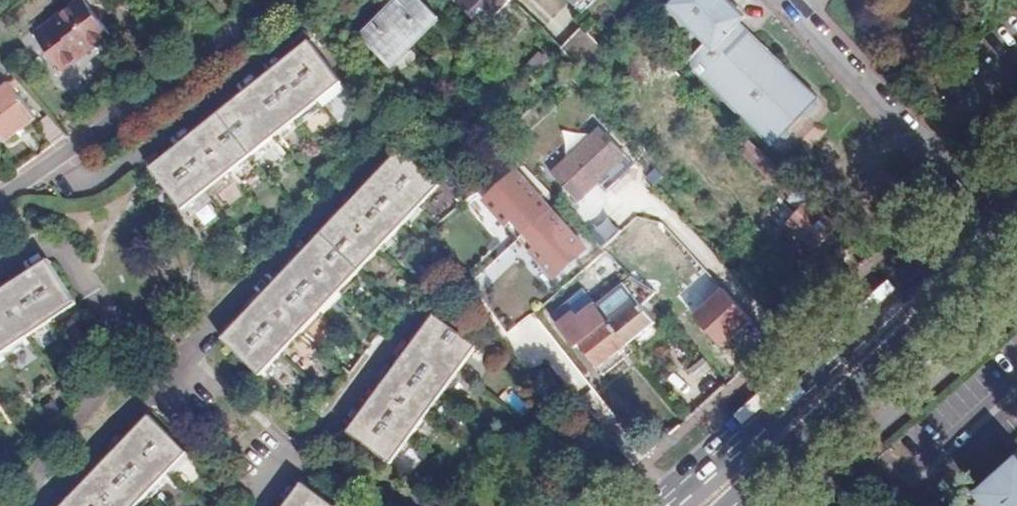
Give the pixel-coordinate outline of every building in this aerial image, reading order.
[(438,19),(419,0),(398,0),(398,1),(362,38),(390,67),(438,19)] [(486,0),(468,0),(477,9),(486,0)] [(595,0),(570,0),(583,12),(595,0)] [(665,5),(702,41),(684,61),(769,143),(778,146),(790,134),(783,120),(791,111),(807,116),(817,106),(813,93),(729,13),(735,8),(729,6),(723,11),(712,0),(669,0),(665,5)] [(730,0),(712,0),(723,11),(729,6),(735,8),(736,6),(730,0)] [(105,37),(75,2),(31,41),(61,75),(105,37)] [(218,24),(205,9),(197,17),(209,31),(218,24)] [(581,63),(598,44),(582,29),(564,49),(581,63)] [(310,44),(150,170),(182,211),(343,86),(310,44)] [(11,86),(0,95),(0,132),(8,143),(37,121),(11,86)] [(577,201),(625,157),(595,123),(575,141),(585,153),(557,178),(577,201)] [(796,184),(739,130),(730,141),(784,195),(796,184)] [(223,341),(261,377),(440,187),(402,151),(223,341)] [(550,291),(594,252),(517,167),(473,206),(500,236),(515,223),(534,245),(520,258),(550,291)] [(811,248),(836,225),(796,184),(784,195),(800,210),(786,224),(811,248)] [(75,306),(47,262),(0,293),(0,356),(75,306)] [(598,311),(628,349),(654,327),(641,310),(655,299),(633,280),(623,288),(596,310),(598,311)] [(727,349),(757,318),(723,286),(694,317),(727,349)] [(598,311),(596,310),(584,294),(562,312),(569,321),(558,329),(576,351),(580,348),(580,347),(590,339),(581,326),(598,311)] [(580,347),(599,372),(628,349),(598,311),(581,326),(590,339),(580,347)] [(475,349),(434,318),(347,434),(389,465),(475,349)] [(654,327),(628,349),(634,356),(660,334),(654,327)] [(605,379),(634,356),(628,349),(599,372),(605,379)] [(550,392),(554,391),(547,368),(542,369),(550,392)] [(188,453),(149,416),(64,505),(138,505),(188,453)] [(989,492),(1002,505),(1016,505),(1016,467),(989,492)] [(304,486),(288,505),(331,505),(304,486)]
